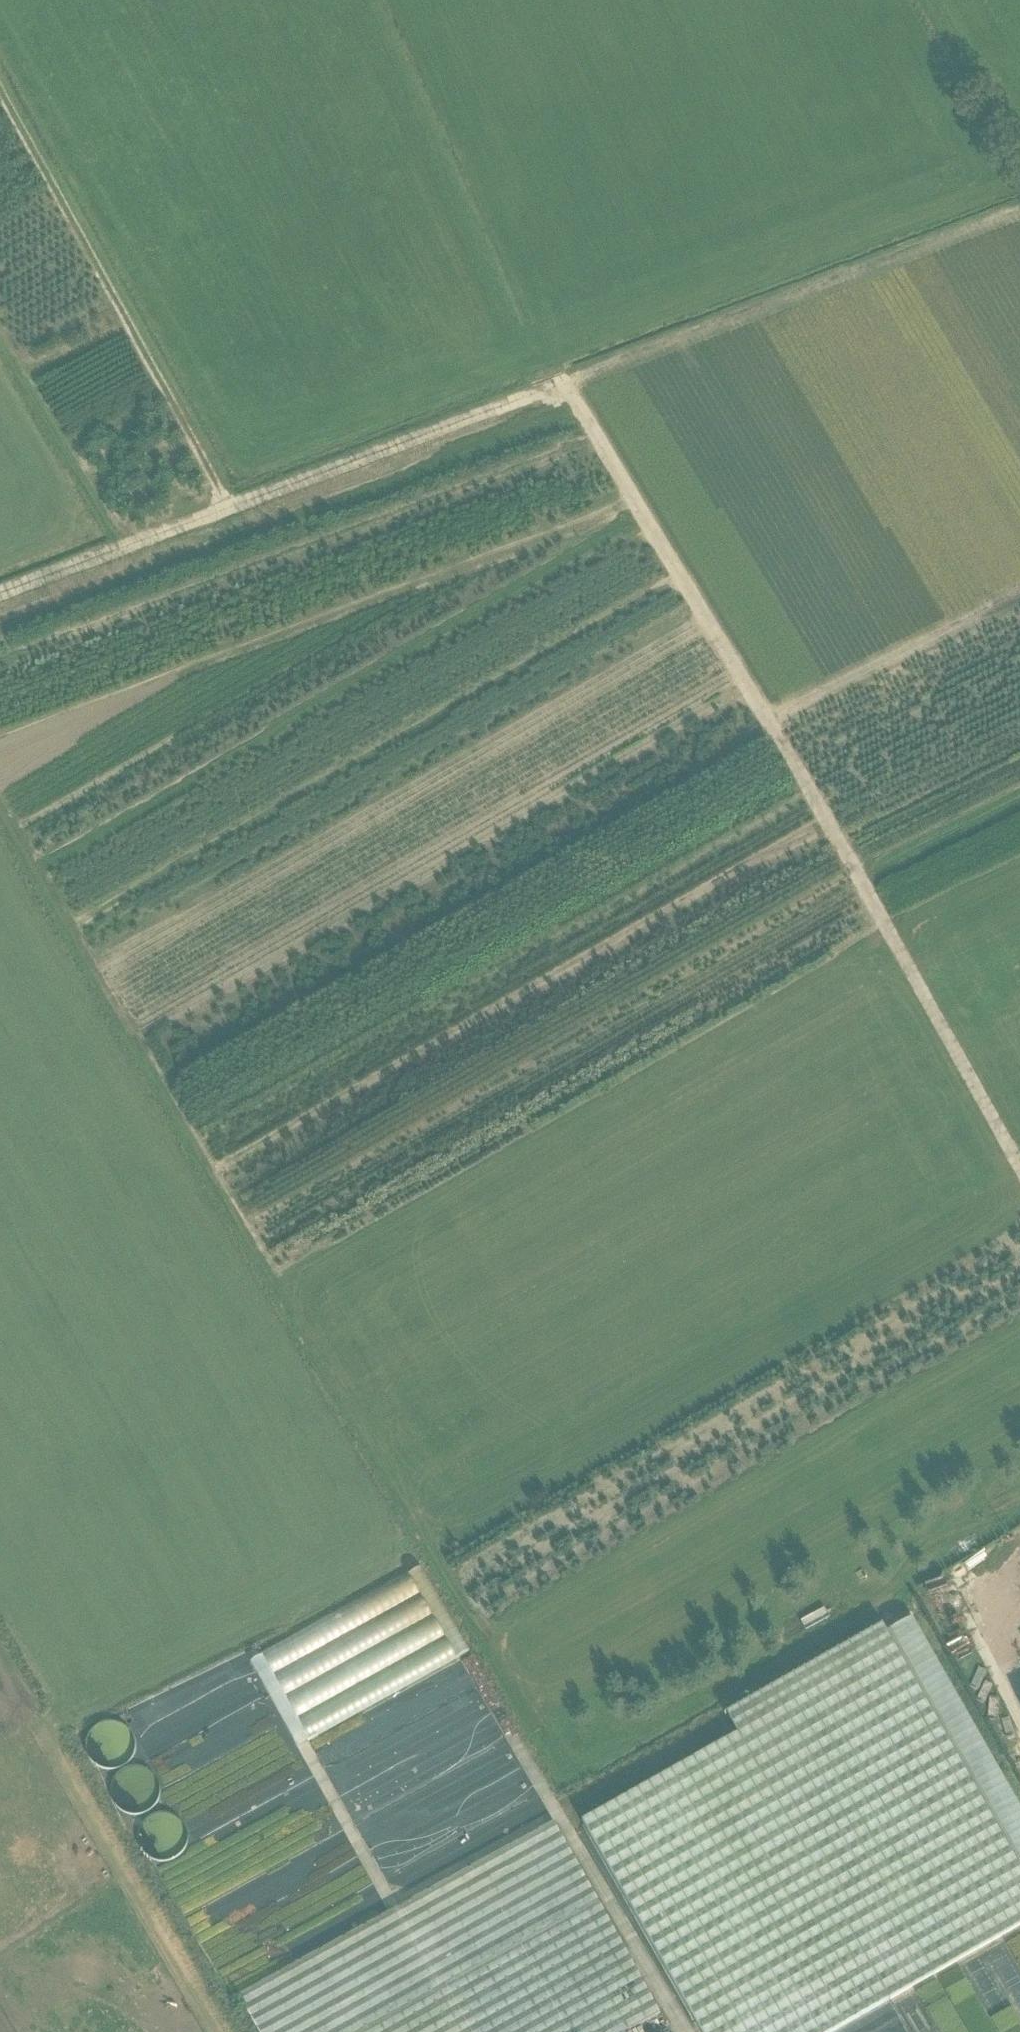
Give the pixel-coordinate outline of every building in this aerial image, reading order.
[(303,1724),(399,1680),(398,1679),(413,1672),(419,1685),(460,1666),(420,1579),(268,1649),(303,1724)] [(584,1823),(702,2031),(836,2031),(892,2000),(1019,1924),(1019,1866),(884,1626),(728,1713),(740,1734),(584,1823)] [(660,2013),(651,1996),(599,1900),(555,1822),(237,1993),(260,2031),(626,2031),(660,2013)]
